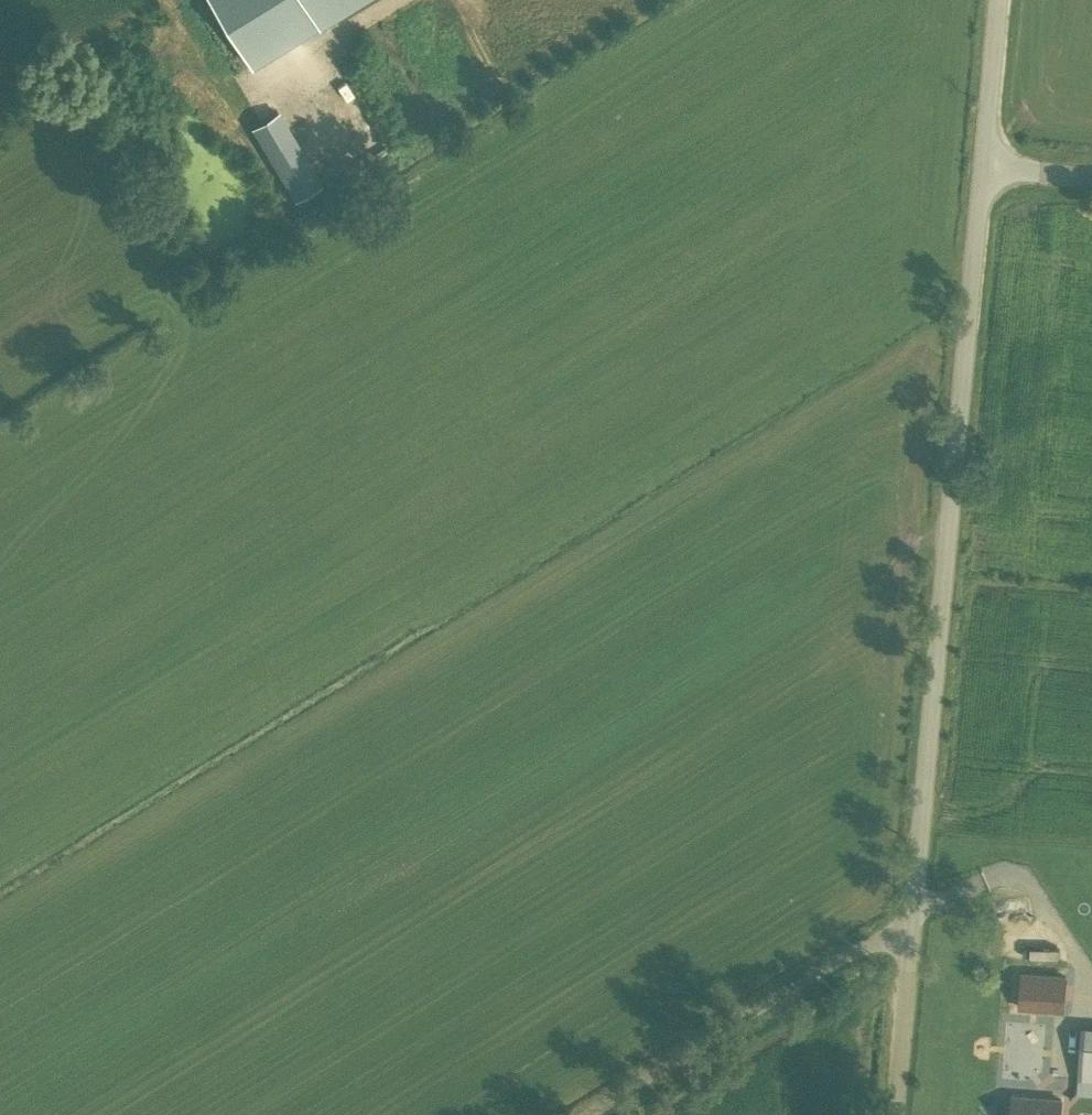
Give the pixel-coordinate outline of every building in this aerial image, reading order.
[(252,66),(300,37),(304,42),(327,28),(324,23),(362,0),(211,0),(252,66)] [(269,149),(294,201),(325,186),(300,134),(269,149)] [(1013,973),(1010,1006),(1054,1010),(1057,977),(1013,973)] [(1081,1025),(1077,1080),(1091,1081),(1091,1026),(1081,1025)] [(1062,1100),(1013,1096),(1011,1114),(1061,1114),(1062,1100)]
